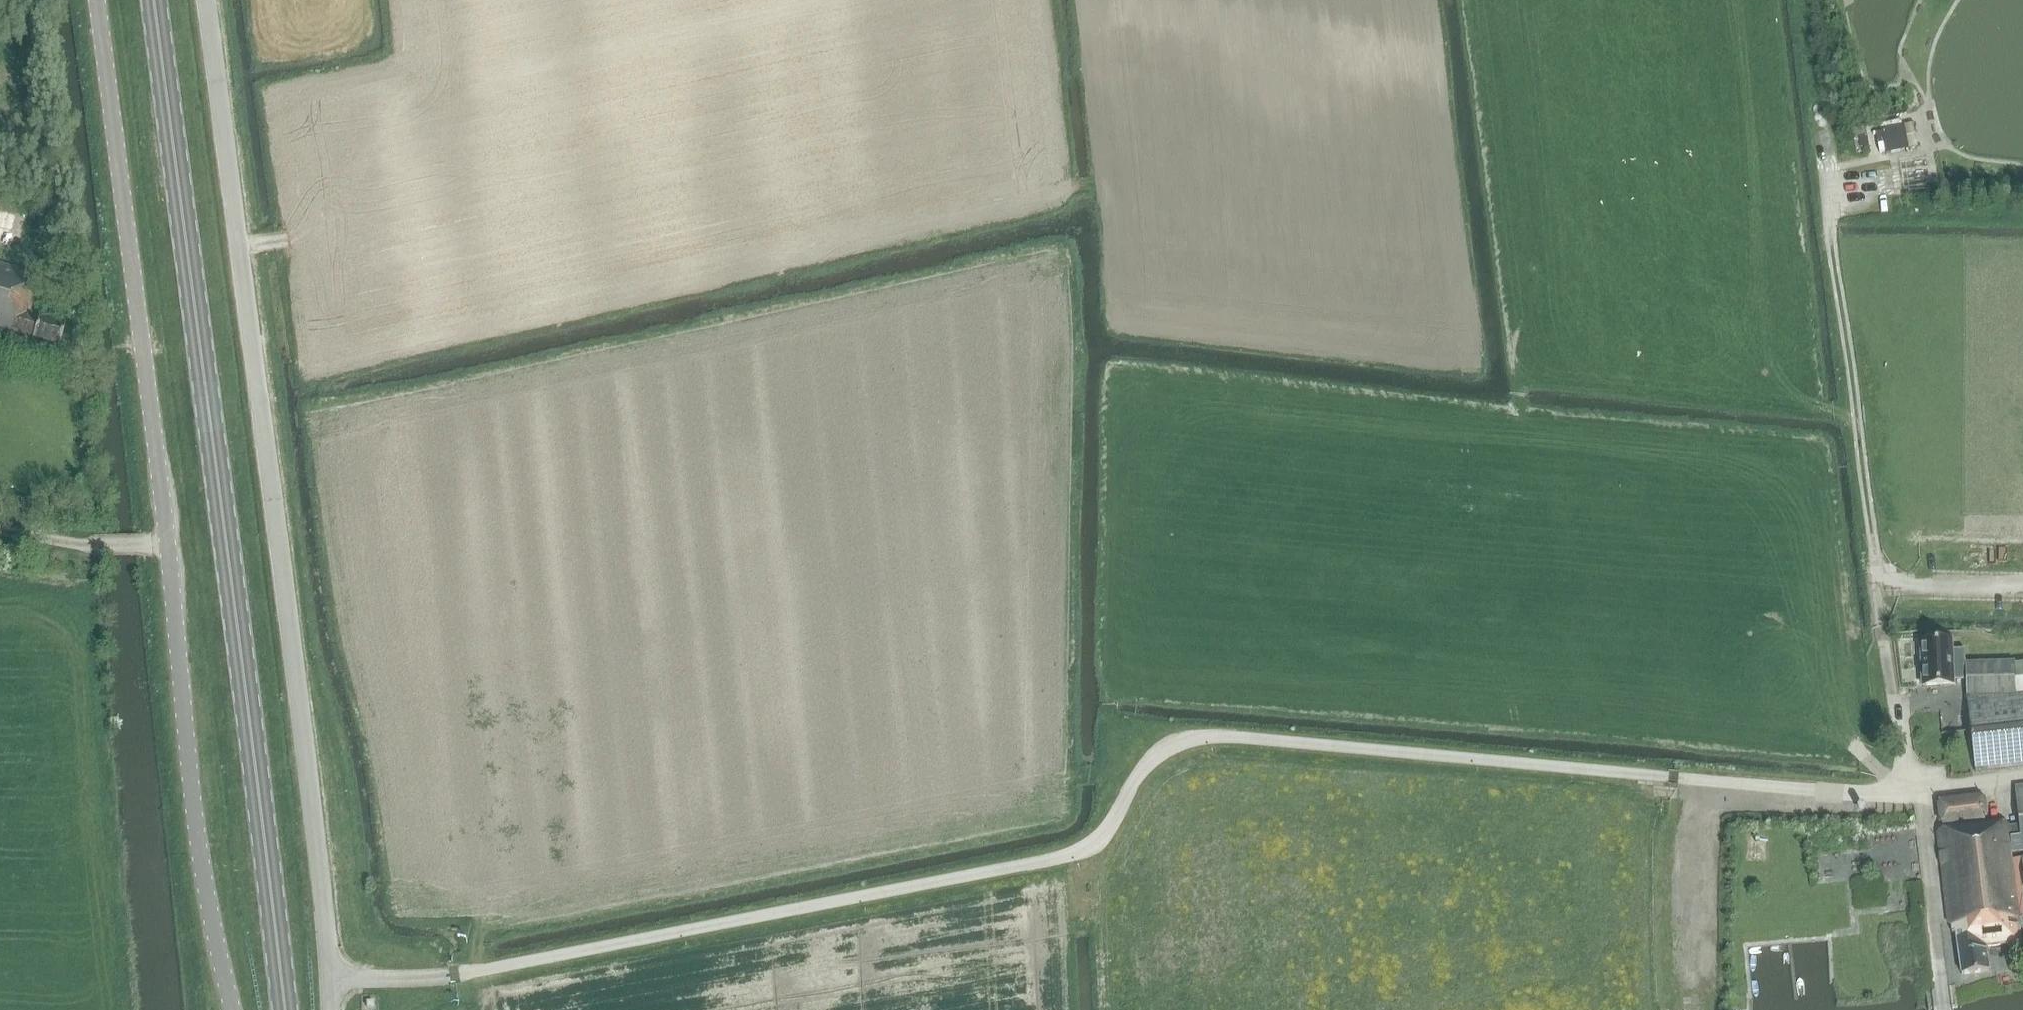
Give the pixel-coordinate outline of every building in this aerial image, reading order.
[(1903,124),(1908,149),(1917,147),(1912,122),(1903,124)] [(1868,123),(1858,124),(1860,146),(1870,145),(1868,123)] [(1903,124),(1880,128),(1880,131),(1875,132),(1877,144),(1879,143),(1881,152),(1885,151),(1885,153),(1908,149),(1903,124)] [(63,323),(26,313),(36,277),(0,266),(0,342),(17,347),(19,339),(55,349),(63,323)] [(1921,687),(1954,685),(1954,680),(1965,679),(1966,698),(1974,772),(2022,767),(2022,662),(2014,663),(2014,661),(1965,662),(1964,649),(1953,649),(1953,639),(1919,639),(1921,687)] [(2022,824),(2006,826),(2005,822),(1983,825),(1983,819),(1985,819),(1982,796),(1938,802),(1940,824),(1943,824),(1943,830),(1937,830),(1948,924),(1951,924),(1952,933),(1956,932),(1961,974),(1988,971),(1985,947),(2020,943),(2017,918),(2022,917),(2022,857),(2013,859),(2012,852),(2022,851),(2022,788),(2018,788),(2022,824)]
